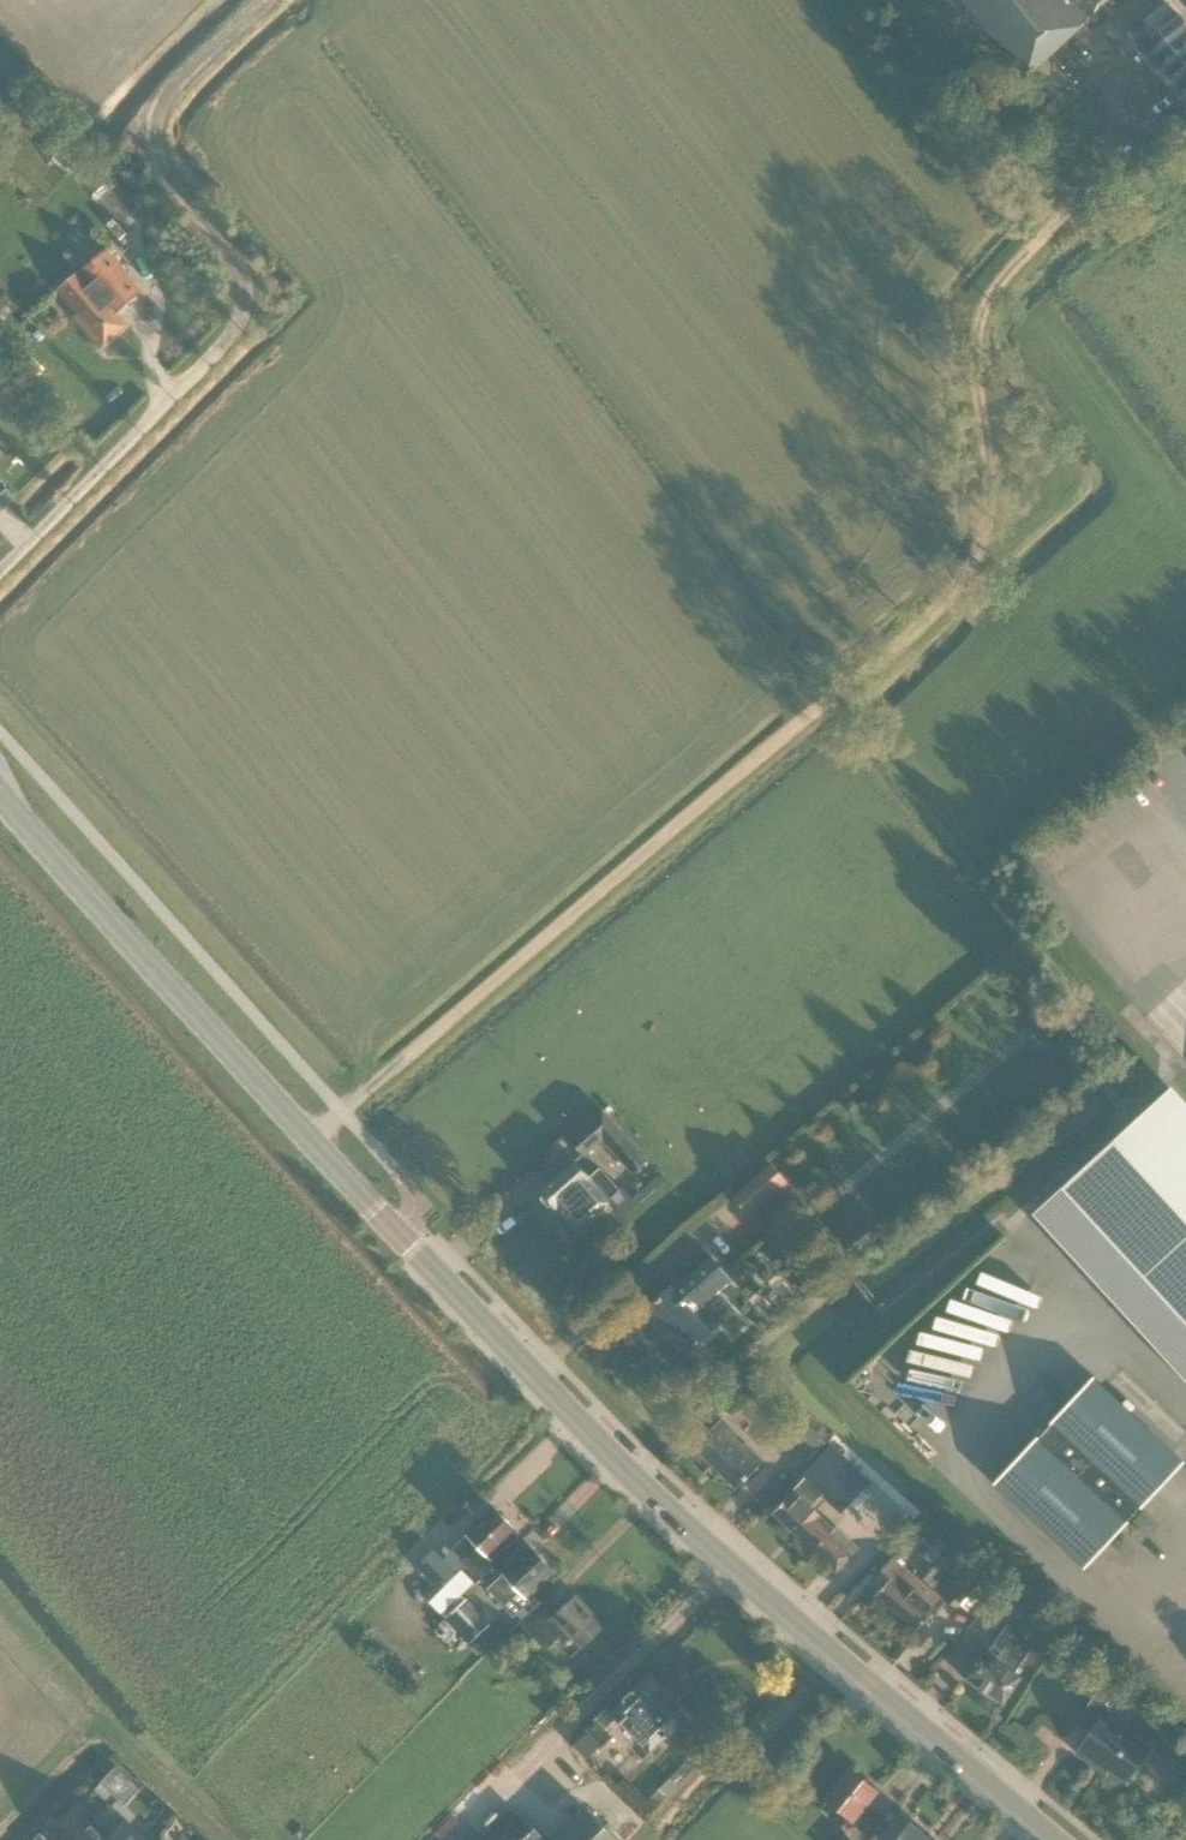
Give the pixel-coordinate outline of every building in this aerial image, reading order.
[(1024,79),(1091,21),(1088,18),(1110,0),(959,0),(1024,79)] [(1139,47),(1185,107),(1185,22),(1180,15),(1139,47)] [(95,195),(130,230),(149,212),(114,178),(95,195)] [(118,314),(145,291),(108,248),(60,289),(91,325),(87,329),(103,347),(128,326),(118,314)] [(0,480),(0,512),(16,497),(0,480)] [(1170,1089),(1034,1214),(1185,1380),(1185,1107),(1170,1089)] [(586,1156),(604,1140),(634,1173),(648,1160),(604,1111),(571,1140),(586,1156)] [(544,1192),(543,1199),(549,1206),(556,1206),(557,1207),(558,1206),(579,1230),(610,1202),(607,1200),(618,1190),(600,1170),(590,1179),(575,1162),(543,1192),(544,1192)] [(789,1182),(773,1163),(736,1195),(752,1213),(789,1182)] [(888,1230),(875,1214),(863,1224),(866,1228),(843,1246),(853,1258),(888,1230)] [(648,1316),(658,1328),(661,1325),(687,1354),(710,1333),(736,1310),(720,1292),(734,1280),(714,1256),(673,1290),(672,1288),(648,1308),(652,1313),(648,1316)] [(997,1483),(1086,1567),(1184,1461),(1095,1378),(997,1483)] [(785,1434),(810,1458),(827,1440),(803,1416),(785,1434)] [(695,1445),(737,1489),(766,1461),(724,1417),(695,1445)] [(802,1477),(842,1514),(874,1479),(834,1442),(802,1477)] [(774,1512),(814,1550),(835,1528),(795,1490),(774,1512)] [(468,1535),(454,1548),(469,1563),(467,1564),(477,1575),(492,1560),(491,1559),(519,1531),(496,1507),(481,1521),(479,1520),(465,1533),(468,1535)] [(941,1537),(919,1518),(902,1537),(924,1557),(941,1537)] [(836,1526),(835,1528),(814,1550),(838,1572),(860,1549),(836,1526)] [(526,1597),(555,1571),(533,1547),(504,1574),(489,1588),(514,1615),(530,1601),(526,1597)] [(434,1548),(416,1566),(441,1591),(459,1572),(434,1548)] [(873,1597),(892,1614),(920,1580),(892,1556),(881,1569),(890,1577),(873,1597)] [(990,1583),(976,1569),(964,1582),(978,1595),(990,1583)] [(943,1598),(920,1580),(892,1614),(915,1632),(943,1598)] [(542,1601),(535,1607),(520,1621),(546,1649),(567,1630),(583,1647),(606,1625),(578,1595),(556,1616),(542,1601)] [(492,1623),(468,1598),(448,1616),(472,1641),(492,1623)] [(983,1651),(965,1677),(1004,1703),(1022,1677),(1015,1673),(1036,1642),(1009,1623),(988,1654),(983,1651)] [(609,1707),(597,1719),(595,1717),(586,1726),(589,1730),(575,1743),(588,1757),(612,1735),(606,1728),(618,1717),(651,1751),(668,1734),(670,1735),(688,1718),(666,1695),(669,1693),(651,1674),(612,1710),(609,1707)] [(1096,1760),(1128,1782),(1151,1747),(1115,1722),(1126,1706),(1100,1688),(1078,1722),(1092,1731),(1078,1753),(1094,1764),(1096,1760)] [(876,1790),(852,1770),(829,1798),(844,1811),(836,1821),(849,1832),(860,1819),(855,1815),(876,1790)] [(127,1821),(111,1837),(79,1806),(51,1835),(56,1839),(147,1839),(127,1821)] [(587,1808),(555,1839),(620,1839),(587,1808)] [(518,1811),(490,1839),(548,1839),(518,1811)] [(911,1823),(897,1839),(932,1839),(911,1823)]
